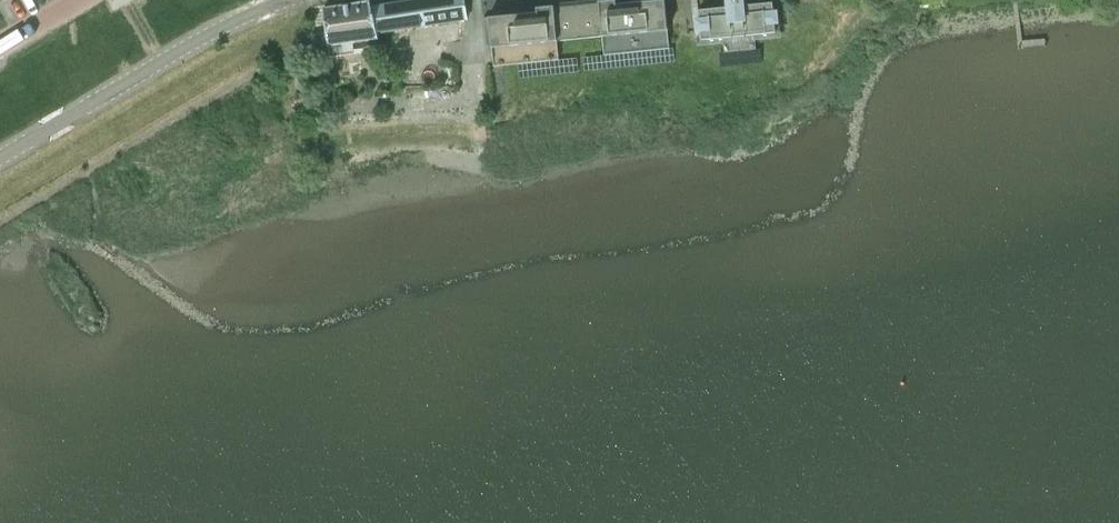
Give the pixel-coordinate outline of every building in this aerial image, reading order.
[(312,37),(314,52),(330,50),(329,46),(379,40),(378,34),(467,20),(464,0),(417,0),(371,7),(370,2),(323,9),(327,34),(312,37)] [(668,31),(665,0),(616,5),(616,0),(598,2),(598,3),(576,5),(580,39),(602,37),(602,38),(668,31)] [(776,33),(773,2),(742,5),(742,0),(735,0),(727,1),(728,7),(698,10),(701,41),(776,33)] [(558,42),(557,41),(580,39),(576,5),(554,7),(536,9),(537,13),(488,18),(491,49),(558,42)] [(295,81),(285,83),(289,99),(299,96),(295,81)]
